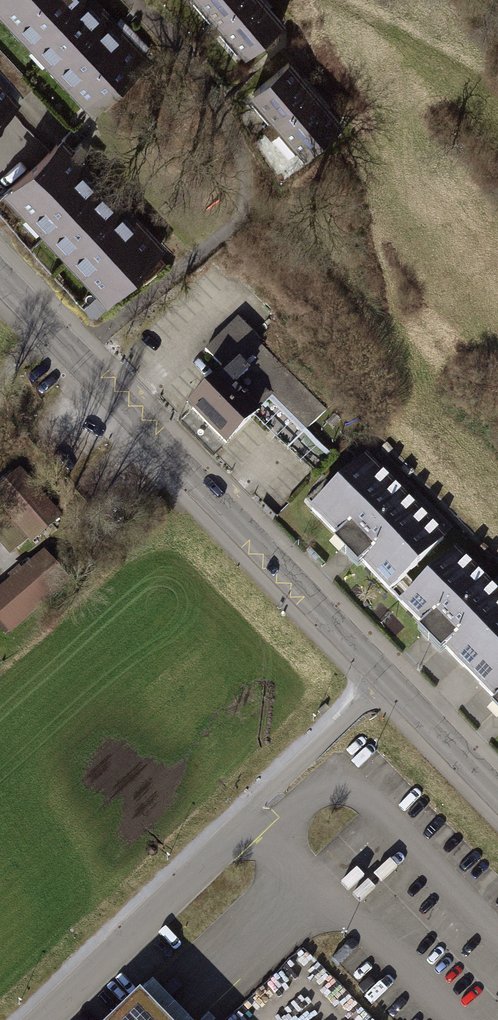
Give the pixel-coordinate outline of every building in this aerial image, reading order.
[(100,0),(0,0),(0,14),(90,110),(151,54),(100,0)] [(208,32),(245,0),(199,0),(214,17),(203,27),(208,32)] [(245,54),(285,20),(267,0),(245,0),(208,32),(213,38),(224,29),(245,54)] [(261,127),(266,133),(317,90),(290,58),(250,91),(272,118),(261,127)] [(0,79),(0,119),(20,101),(0,79)] [(282,130),(303,155),(343,121),(317,90),(266,133),(271,139),(282,130)] [(63,135),(2,191),(106,302),(166,246),(63,135)] [(204,351),(223,370),(185,408),(225,449),(256,418),(313,475),(332,456),(307,430),(328,410),(259,341),(261,340),(238,317),(204,351)] [(366,456),(308,511),(336,540),(332,543),(358,570),(361,566),(389,595),(447,540),(366,456)] [(0,486),(0,507),(5,512),(0,516),(0,546),(9,556),(27,540),(34,547),(65,521),(20,469),(0,486)] [(497,651),(497,593),(456,549),(398,605),(421,629),(418,632),(441,656),(444,653),(470,679),(497,651)] [(10,635),(70,581),(42,550),(21,569),(18,566),(7,576),(9,579),(0,587),(0,624),(10,635)] [(470,679),(495,705),(491,708),(497,715),(497,651),(470,679)] [(163,981),(154,989),(181,1019),(196,1019),(163,981)] [(146,1000),(125,1019),(164,1019),(146,1000)]
